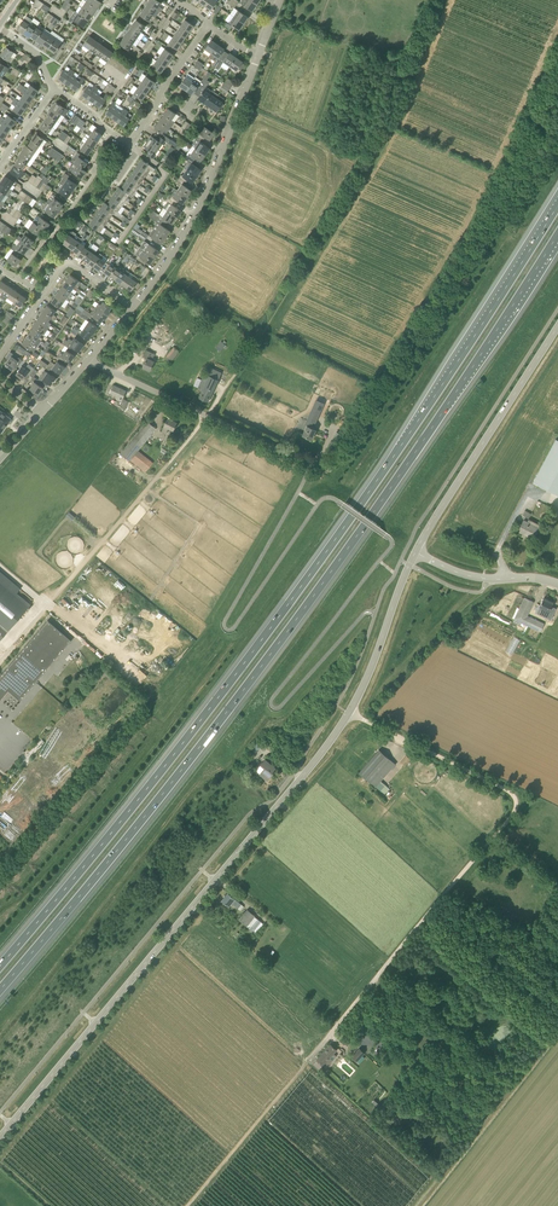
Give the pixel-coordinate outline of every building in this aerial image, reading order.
[(44,4),(39,0),(37,0),(35,2),(42,7),(41,8),(47,12),(50,8),(44,4)] [(61,7),(65,9),(69,2),(70,0),(66,0),(61,7)] [(86,1),(97,8),(101,2),(98,0),(85,0),(86,1)] [(161,3),(157,0),(150,0),(146,6),(155,12),(157,9),(161,12),(163,9),(159,6),(161,3)] [(211,10),(217,1),(215,0),(209,0),(205,6),(211,10)] [(240,2),(252,11),(257,5),(250,0),(241,0),(240,2)] [(82,7),(92,14),(97,8),(86,1),(82,7)] [(146,6),(140,15),(149,21),(155,12),(146,6)] [(88,20),(92,14),(82,7),(78,13),(88,20)] [(239,11),(234,17),(244,24),(248,17),(239,11)] [(74,20),(84,27),(88,20),(78,13),(74,20)] [(234,17),(230,23),(239,30),(244,24),(234,17)] [(194,26),(185,19),(181,25),(190,32),(194,26)] [(24,20),(23,20),(17,29),(23,33),(29,24),(24,20)] [(145,26),(136,20),(132,26),(141,32),(145,26)] [(38,26),(31,22),(29,24),(23,33),(29,38),(30,36),(36,28),(38,26)] [(181,25),(177,32),(186,38),(190,32),(181,25)] [(137,38),(141,32),(132,26),(128,32),(137,38)] [(30,36),(36,41),(42,32),(36,28),(30,36)] [(36,41),(42,45),(48,36),(42,32),(36,41)] [(133,44),(137,38),(128,32),(124,38),(133,44)] [(177,32),(173,38),(181,44),(186,38),(177,32)] [(141,40),(145,43),(149,37),(144,34),(141,40)] [(42,45),(49,49),(54,40),(48,36),(42,45)] [(89,36),(83,44),(83,45),(89,49),(95,40),(89,36)] [(128,50),(132,45),(133,44),(124,38),(120,44),(128,50)] [(174,48),(177,50),(181,44),(173,38),(167,46),(173,50),(174,48)] [(54,40),(49,49),(55,53),(59,47),(62,49),(66,43),(63,41),(61,45),(54,40)] [(95,40),(89,49),(95,53),(101,44),(95,40)] [(205,49),(212,53),(218,45),(211,40),(205,49)] [(10,43),(7,47),(1,55),(11,63),(17,54),(13,52),(14,52),(16,48),(10,43)] [(101,44),(95,53),(101,57),(107,49),(101,44)] [(215,56),(218,58),(224,49),(218,45),(212,53),(209,57),(212,59),(215,56)] [(107,49),(101,57),(107,62),(112,55),(113,53),(107,49)] [(170,61),(174,55),(165,49),(161,55),(170,61)] [(139,57),(139,58),(142,53),(140,51),(137,55),(135,54),(135,53),(133,52),(131,53),(129,55),(132,56),(132,57),(134,58),(137,60),(139,57)] [(224,62),(230,66),(236,57),(230,53),(224,62)] [(29,63),(32,59),(25,54),(20,60),(23,62),(25,59),(29,63)] [(161,55),(156,61),(165,67),(170,61),(161,55)] [(236,70),(238,68),(241,70),(245,65),(242,63),(242,62),(236,57),(230,66),(236,70)] [(165,67),(156,61),(153,58),(149,64),(152,67),(161,73),(165,67)] [(2,78),(8,68),(0,62),(0,77),(2,78)] [(21,72),(14,67),(11,72),(18,77),(21,72)] [(67,73),(63,70),(58,78),(64,82),(72,70),(70,69),(67,73)] [(76,79),(72,76),(75,72),(72,70),(64,82),(71,87),(76,79)] [(180,86),(186,90),(195,78),(188,73),(180,86)] [(71,87),(77,91),(85,79),(79,75),(78,76),(76,79),(71,87)] [(155,82),(146,76),(142,82),(151,88),(155,82)] [(186,90),(192,95),(199,85),(202,87),(207,80),(204,78),(201,82),(195,78),(186,90)] [(206,87),(210,82),(207,80),(202,87),(205,89),(206,87)] [(38,90),(30,85),(27,82),(24,86),(20,84),(19,86),(34,96),(38,90)] [(82,94),(88,99),(96,87),(90,82),(82,94)] [(142,82),(138,88),(147,94),(151,88),(142,82)] [(17,89),(20,91),(24,94),(22,97),(29,103),(34,96),(19,86),(17,89)] [(99,89),(96,87),(88,99),(94,103),(100,95),(96,93),(99,89)] [(137,96),(142,100),(147,94),(138,88),(133,94),(134,94),(137,96)] [(204,90),(198,98),(204,103),(210,94),(204,90)] [(100,107),(106,100),(109,96),(106,94),(103,98),(100,95),(94,103),(100,107)] [(217,98),(210,94),(204,103),(210,107),(217,98)] [(22,97),(19,101),(15,98),(13,101),(25,109),(29,103),(22,97)] [(223,102),(217,98),(210,107),(216,111),(220,107),(221,108),(224,104),(222,103),(223,102)] [(13,110),(21,115),(25,109),(13,101),(12,103),(16,106),(13,110)] [(114,101),(111,105),(105,113),(112,117),(117,110),(113,107),(116,103),(114,101)] [(61,115),(65,108),(56,102),(54,105),(52,104),(50,107),(61,115)] [(48,110),(49,112),(48,114),(49,115),(57,121),(57,120),(60,123),(64,117),(61,115),(50,107),(48,110)] [(118,122),(126,110),(123,108),(121,112),(117,110),(112,117),(118,122)] [(168,108),(163,115),(174,122),(179,116),(168,108)] [(124,126),(130,118),(126,116),(129,112),(126,110),(118,122),(124,126)] [(0,117),(0,119),(11,127),(16,120),(8,115),(5,119),(1,116),(0,117)] [(44,121),(52,127),(57,121),(49,115),(44,121)] [(163,115),(159,122),(169,129),(174,122),(163,115)] [(2,124),(0,126),(0,128),(7,133),(11,127),(0,119),(0,123),(2,124)] [(44,121),(40,128),(48,134),(52,127),(44,121)] [(162,133),(164,131),(166,133),(169,129),(159,122),(154,128),(162,133)] [(213,132),(205,127),(200,133),(199,132),(197,135),(203,140),(205,137),(210,140),(215,134),(214,133),(215,133),(213,132)] [(102,135),(95,130),(94,129),(93,132),(89,129),(86,134),(97,142),(102,135)] [(44,139),(41,137),(36,133),(31,140),(39,146),(44,139)] [(82,141),(85,143),(93,148),(97,142),(86,134),(82,141)] [(205,154),(210,148),(201,142),(203,140),(197,135),(195,138),(200,142),(196,148),(205,154)] [(159,136),(157,139),(151,136),(147,141),(159,149),(163,144),(166,141),(162,138),(159,136)] [(31,140),(27,146),(35,152),(39,146),(31,140)] [(149,151),(147,154),(153,159),(156,155),(155,155),(159,149),(147,141),(144,147),(149,151)] [(80,150),(88,155),(93,148),(85,143),(80,150)] [(26,145),(22,152),(31,158),(35,152),(27,146),(26,145)] [(196,158),(201,161),(205,154),(196,148),(191,154),(190,153),(188,156),(194,161),(196,158)] [(27,164),(31,158),(22,152),(18,158),(19,159),(27,164)] [(83,169),(87,163),(83,160),(85,157),(77,152),(73,158),(76,160),(74,163),(77,165),(83,169)] [(197,176),(201,170),(192,163),(194,161),(188,156),(185,159),(188,161),(184,167),(187,170),(197,176)] [(22,170),(27,164),(19,159),(14,165),(22,170)] [(154,172),(156,169),(142,159),(121,189),(130,195),(132,197),(151,170),(154,172)] [(86,171),(83,169),(77,165),(74,163),(70,170),(81,178),(86,171)] [(14,165),(10,171),(18,177),(18,176),(21,179),(23,176),(23,177),(26,173),(22,170),(14,165)] [(188,179),(192,183),(197,176),(187,170),(183,176),(181,175),(179,178),(186,182),(188,179)] [(72,191),(77,184),(74,182),(75,180),(65,173),(63,176),(63,178),(60,182),(72,191)] [(36,178),(35,177),(31,183),(34,185),(40,177),(38,175),(36,178)] [(17,182),(15,181),(14,182),(5,176),(3,179),(2,179),(0,182),(10,189),(10,188),(12,185),(14,186),(17,182)] [(43,178),(37,187),(39,189),(44,183),(47,178),(44,176),(43,178)] [(41,177),(40,177),(34,185),(37,187),(43,178),(41,177)] [(188,197),(192,191),(184,185),(186,182),(179,178),(177,181),(182,184),(178,190),(188,197)] [(59,191),(68,197),(72,191),(60,182),(59,181),(57,184),(58,188),(56,188),(55,190),(58,193),(59,191)] [(5,195),(6,194),(9,196),(13,190),(10,188),(10,189),(0,182),(0,191),(5,195)] [(50,187),(47,185),(44,183),(39,189),(42,191),(45,187),(48,189),(49,189),(50,187)] [(89,225),(100,233),(116,210),(118,212),(130,195),(121,189),(119,187),(107,204),(105,202),(89,225)] [(167,197),(168,197),(176,203),(178,200),(183,204),(188,197),(178,190),(173,197),(169,194),(167,197)] [(27,195),(25,193),(20,199),(17,203),(20,205),(23,201),(27,195)] [(59,210),(63,204),(60,201),(61,199),(52,194),(47,202),(59,210)] [(177,217),(181,211),(174,206),(176,203),(168,197),(166,201),(172,204),(167,211),(177,217)] [(45,211),(54,217),(59,210),(47,202),(46,202),(43,207),(42,208),(45,211)] [(14,207),(10,214),(13,216),(17,209),(20,205),(17,203),(14,207)] [(167,211),(163,217),(173,224),(177,217),(167,211)] [(50,224),(38,215),(37,216),(36,216),(33,220),(34,220),(33,222),(36,224),(42,228),(45,230),(50,224)] [(38,235),(42,228),(36,224),(33,222),(29,228),(38,235)] [(166,237),(170,231),(164,227),(160,224),(156,231),(166,237)] [(149,235),(138,227),(136,230),(140,233),(140,234),(147,238),(149,235)] [(156,231),(153,229),(149,235),(161,244),(166,237),(156,231)] [(70,231),(68,234),(62,243),(68,247),(74,238),(70,236),(73,233),(70,231)] [(29,247),(34,241),(24,235),(22,238),(19,236),(17,239),(29,247)] [(81,239),(79,237),(77,240),(74,238),(68,247),(73,250),(81,239)] [(19,250),(24,254),(29,247),(17,239),(13,244),(10,248),(14,250),(17,253),(18,253),(19,250)] [(83,240),(81,239),(73,250),(78,254),(77,255),(78,255),(84,247),(85,245),(81,243),(83,240)] [(154,257),(159,251),(149,244),(145,241),(140,247),(141,248),(154,257)] [(84,247),(78,255),(83,259),(91,247),(89,246),(87,249),(84,247)] [(96,251),(93,248),(91,247),(83,259),(88,263),(94,254),(96,251)] [(136,258),(145,265),(147,262),(150,264),(154,257),(141,248),(137,254),(138,255),(136,258)] [(14,250),(7,260),(16,266),(21,259),(18,257),(20,254),(18,253),(17,253),(14,250)] [(94,266),(102,255),(100,253),(97,256),(94,254),(88,263),(94,266)] [(94,266),(99,270),(105,262),(102,259),(104,256),(102,255),(94,266)] [(115,262),(112,260),(110,263),(104,272),(110,276),(118,264),(115,262)] [(123,268),(120,266),(120,265),(118,264),(110,276),(115,279),(123,268)] [(126,270),(123,268),(115,279),(120,283),(128,271),(126,270)] [(134,275),(128,271),(120,283),(126,287),(134,275)] [(76,284),(79,280),(70,275),(66,280),(78,288),(79,286),(76,284)] [(137,290),(138,288),(135,286),(139,279),(134,275),(126,287),(131,291),(134,287),(137,290)] [(74,293),(76,290),(78,288),(66,280),(62,286),(74,293)] [(8,298),(14,289),(7,285),(2,293),(8,298)] [(70,299),(72,297),(74,293),(62,286),(59,291),(70,299)] [(20,294),(14,289),(8,298),(14,302),(20,294)] [(90,298),(95,292),(91,290),(86,296),(90,298)] [(70,299),(59,291),(55,296),(64,302),(66,299),(69,301),(70,299)] [(25,305),(22,303),(26,298),(20,294),(14,302),(11,306),(14,308),(17,304),(23,308),(25,305)] [(64,302),(55,296),(51,302),(63,310),(64,307),(61,305),(64,302)] [(108,302),(105,300),(103,303),(103,302),(101,305),(99,304),(96,308),(108,316),(111,312),(109,310),(110,308),(106,305),(108,302)] [(55,318),(57,316),(54,314),(56,311),(47,305),(43,310),(55,318)] [(94,315),(101,320),(103,318),(105,320),(108,316),(96,308),(94,312),(96,313),(94,315)] [(85,309),(83,312),(89,317),(90,317),(92,315),(85,309)] [(54,320),(55,318),(43,310),(40,316),(48,322),(51,318),(54,320)] [(83,312),(80,310),(77,313),(86,319),(87,320),(89,317),(83,312)] [(59,321),(64,324),(68,318),(64,315),(59,321)] [(48,322),(40,316),(36,321),(48,329),(49,327),(51,324),(48,322)] [(44,334),(46,331),(48,329),(36,321),(32,327),(33,328),(42,333),(44,334)] [(89,321),(85,327),(93,333),(98,327),(89,321)] [(76,335),(78,332),(81,334),(80,334),(89,340),(93,333),(85,327),(82,325),(80,329),(76,326),(74,329),(73,328),(70,331),(76,335)] [(30,333),(42,341),(43,338),(40,336),(42,333),(33,328),(30,333)] [(38,346),(42,341),(30,333),(26,338),(38,346)] [(26,338),(22,344),(34,352),(36,349),(38,346),(26,338)] [(69,338),(67,341),(65,339),(62,343),(65,345),(71,349),(73,347),(79,351),(84,344),(75,338),(73,341),(69,338)] [(216,348),(220,351),(225,345),(221,342),(216,348)] [(173,347),(166,356),(172,361),(179,352),(173,347)] [(57,357),(65,363),(67,360),(70,362),(75,356),(66,350),(64,354),(61,351),(57,357)] [(143,356),(147,358),(143,367),(150,370),(156,359),(153,358),(155,354),(146,350),(143,356)] [(12,356),(13,353),(10,351),(6,358),(8,360),(5,364),(12,369),(13,369),(15,370),(22,360),(19,357),(17,360),(12,356)] [(40,360),(39,362),(55,373),(57,371),(60,374),(65,367),(57,361),(55,364),(52,362),(50,366),(41,359),(40,360)] [(16,374),(23,379),(28,372),(30,374),(34,368),(28,364),(25,368),(22,366),(16,374)] [(198,397),(208,402),(219,380),(222,373),(208,367),(198,388),(202,390),(198,397)] [(54,381),(56,378),(48,372),(46,375),(43,373),(38,379),(44,384),(47,386),(49,383),(51,385),(53,382),(54,381)] [(34,381),(31,385),(32,386),(30,389),(38,395),(43,387),(44,384),(38,379),(30,374),(28,377),(34,381)] [(127,391),(114,385),(110,393),(117,396),(116,399),(122,402),(124,402),(121,408),(125,409),(129,401),(125,400),(123,399),(127,391)] [(313,422),(315,423),(324,404),(316,400),(305,425),(307,426),(303,435),(311,439),(315,430),(311,428),(313,422)] [(1,433),(11,419),(0,411),(0,432),(1,433)] [(177,422),(168,418),(164,426),(162,431),(166,433),(169,428),(173,430),(177,422)] [(145,472),(153,463),(138,451),(150,436),(151,436),(151,435),(156,428),(147,421),(120,454),(129,461),(130,460),(145,472)] [(556,439),(533,482),(557,496),(557,440),(556,439)] [(524,520),(521,526),(518,531),(534,539),(539,528),(524,520)] [(10,627),(30,604),(17,593),(20,589),(16,586),(0,572),(0,640),(10,627)] [(66,610),(71,605),(63,597),(58,602),(66,610)] [(526,615),(532,601),(524,597),(514,620),(541,632),(545,624),(526,615)] [(540,605),(539,604),(537,609),(541,611),(543,608),(549,611),(553,602),(544,598),(540,605)] [(163,624),(167,626),(170,620),(160,614),(151,629),(157,633),(163,624)] [(1,700),(9,690),(20,700),(72,640),(48,620),(0,676),(0,699),(1,700)] [(257,742),(251,749),(255,752),(261,746),(257,742)] [(370,782),(391,759),(379,749),(359,773),(370,782)] [(264,768),(259,774),(267,781),(274,773),(273,772),(276,768),(265,759),(260,765),(264,768)] [(235,899),(228,893),(222,900),(229,906),(232,903),(238,908),(241,904),(235,899)] [(247,910),(239,919),(250,927),(257,918),(247,910)] [(261,921),(257,918),(249,928),(253,931),(261,921)] [(336,1049),(330,1044),(317,1059),(313,1064),(319,1069),(323,1064),(326,1067),(331,1061),(329,1058),(336,1049)] [(357,1061),(364,1053),(359,1048),(352,1056),(357,1061)]
